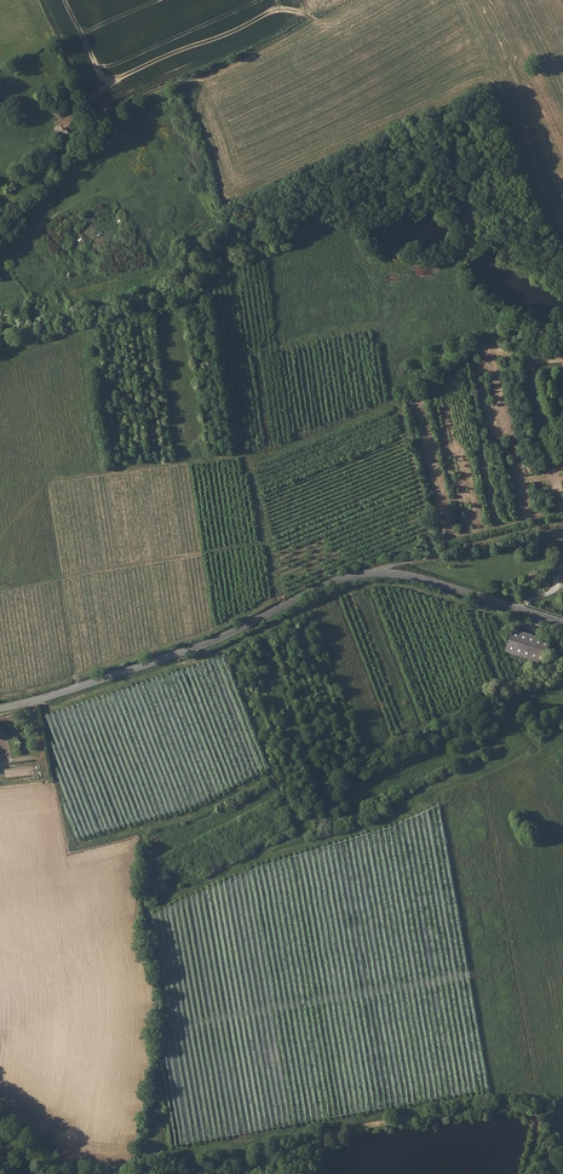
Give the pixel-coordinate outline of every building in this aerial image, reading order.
[(511,630),(505,652),(542,664),(549,642),(511,630)]
